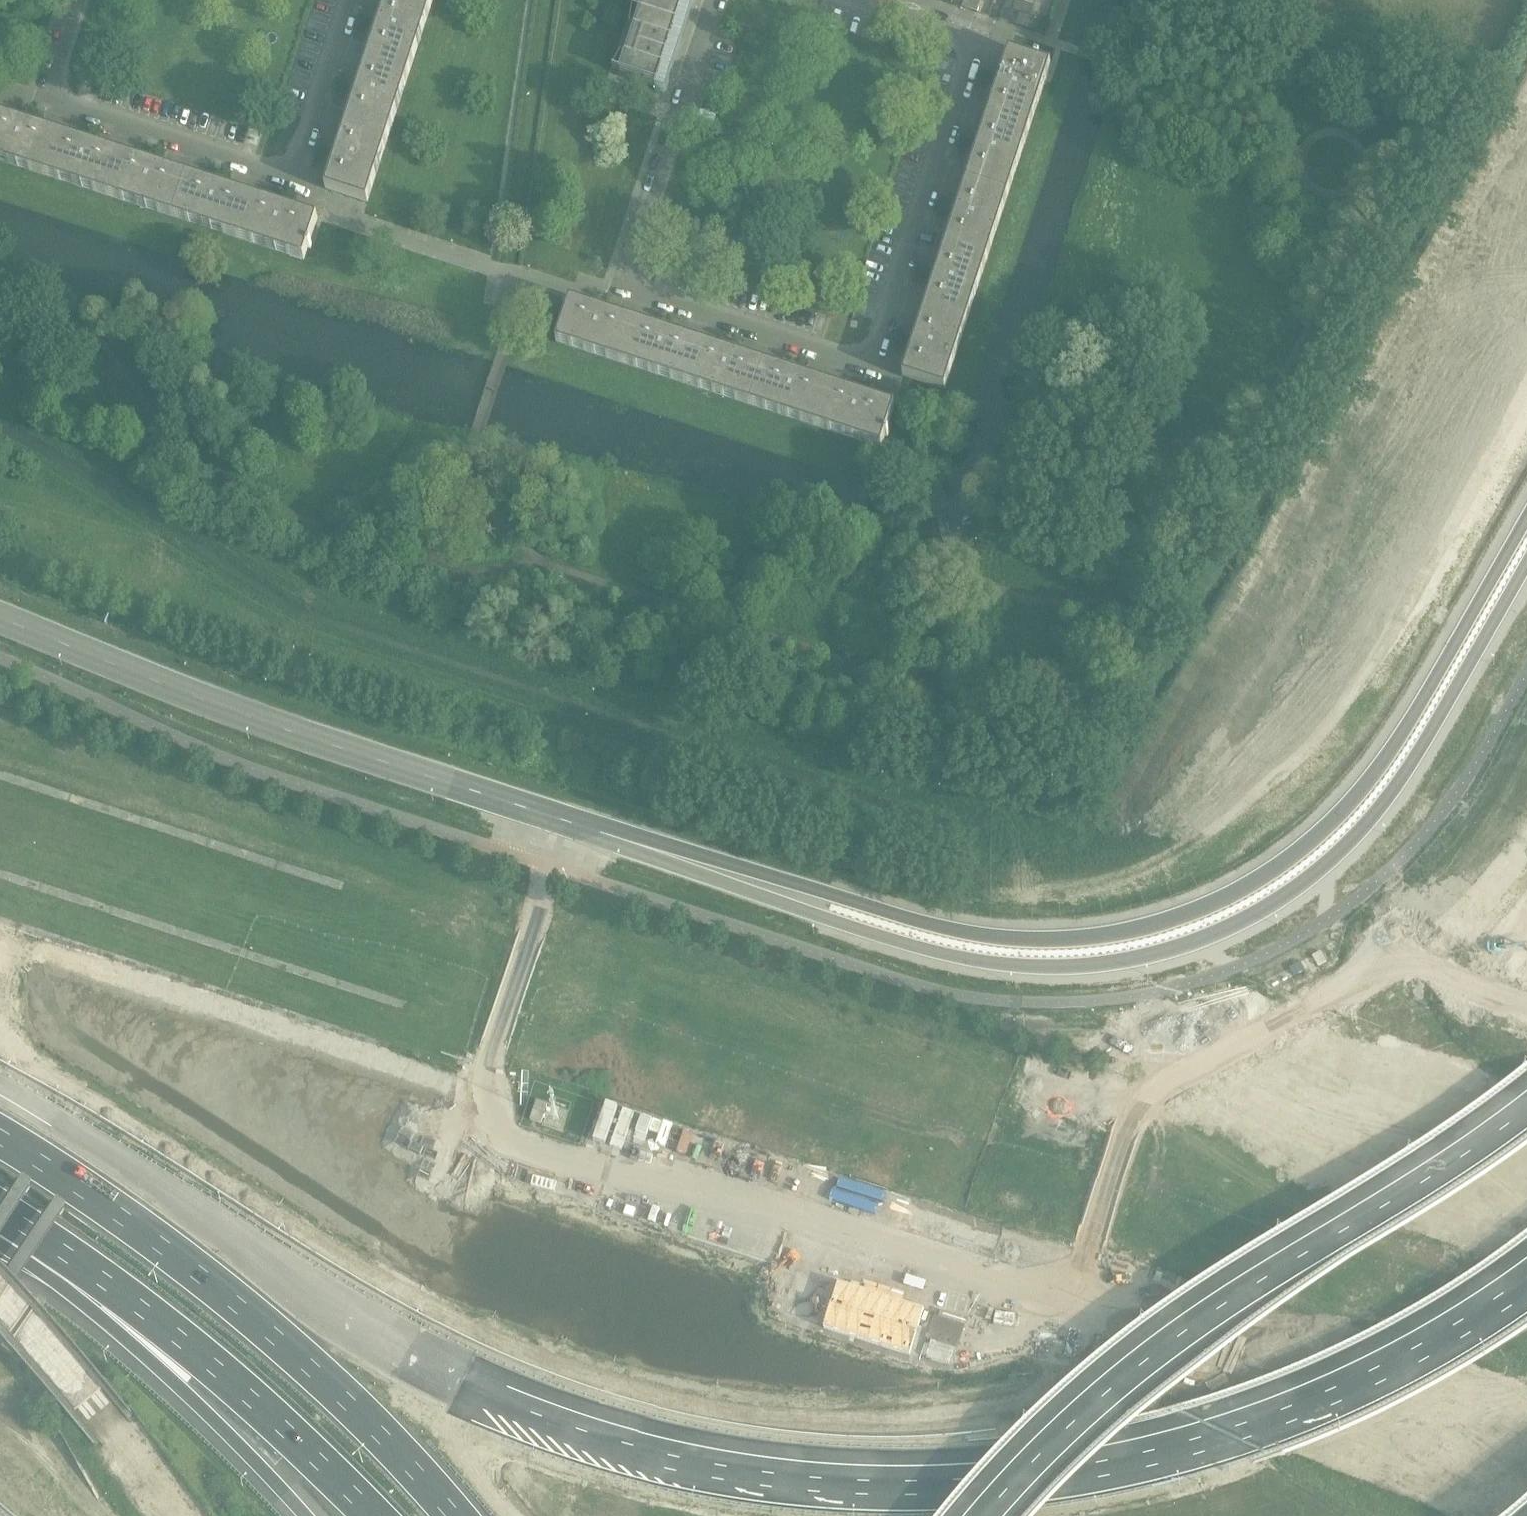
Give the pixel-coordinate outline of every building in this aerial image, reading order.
[(432,0),(387,0),(325,190),(366,203),(432,0)] [(620,75),(657,87),(686,0),(644,0),(620,75)] [(973,0),(964,0),(962,7),(970,10),(973,0)] [(981,1),(979,0),(973,0),(970,10),(977,12),(981,1)] [(1008,22),(1012,11),(1004,8),(1000,20),(1008,22)] [(1050,23),(1019,13),(1012,11),(1008,22),(1015,25),(1028,29),(1046,36),(1050,23)] [(1045,81),(1049,67),(1038,64),(1040,60),(1035,59),(1034,62),(1009,54),(903,378),(943,391),(1045,81)] [(26,126),(0,117),(0,162),(302,261),(305,250),(309,251),(311,246),(307,245),(308,242),(315,220),(26,126)] [(892,409),(569,303),(556,343),(879,449),(883,438),(886,439),(888,434),(884,433),(892,409)] [(541,1123),(547,1104),(536,1100),(530,1120),(541,1123)] [(783,1317),(915,1353),(928,1305),(796,1269),(783,1317)] [(952,1362),(963,1322),(938,1315),(927,1355),(952,1362)]
